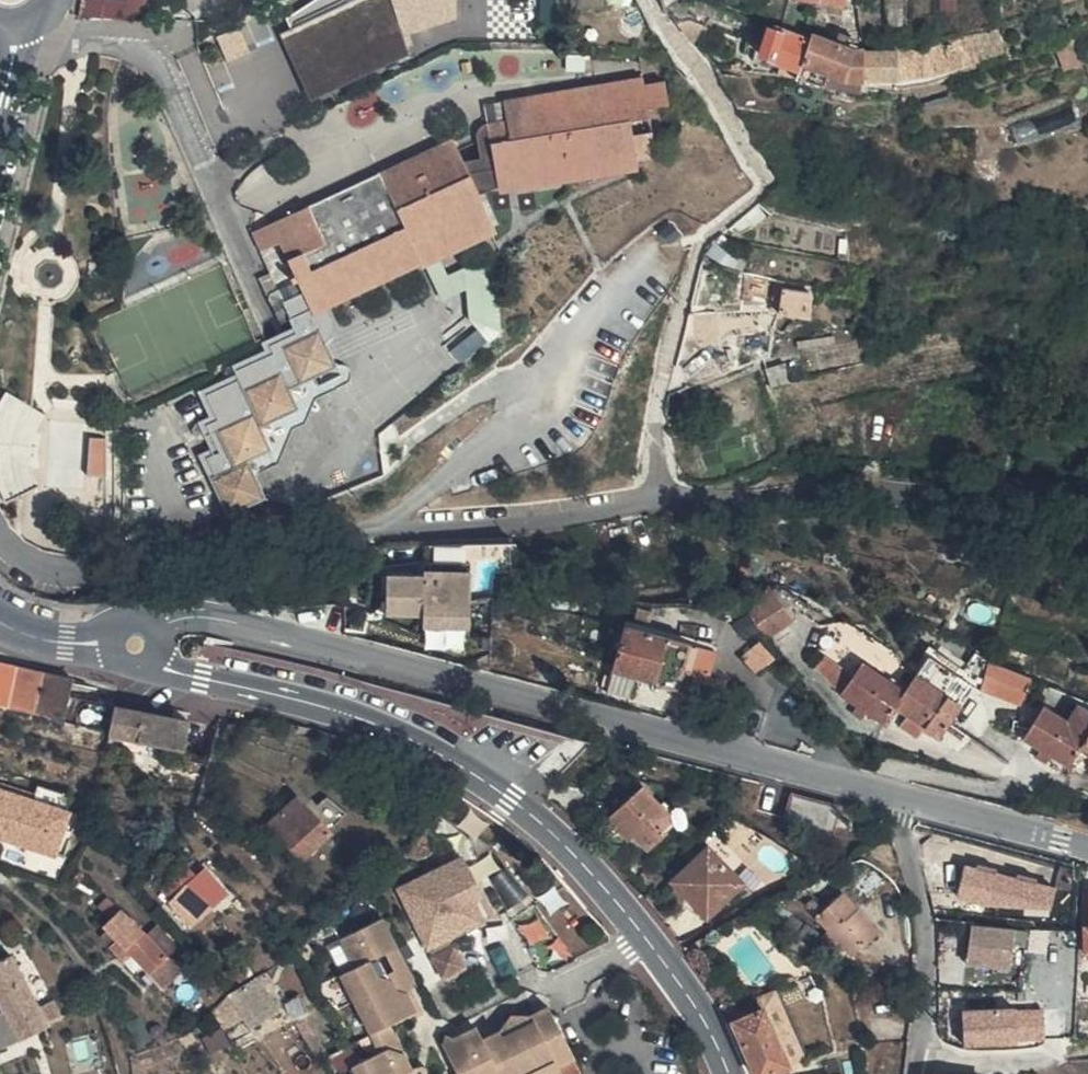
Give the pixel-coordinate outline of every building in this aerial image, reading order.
[(125,0),(84,0),(83,15),(124,18),(125,0)] [(345,5),(344,0),(330,0),(333,10),(345,5)] [(400,51),(384,0),(344,0),(345,5),(367,65),(400,51)] [(576,11),(600,11),(600,0),(576,0),(576,11)] [(769,5),(783,9),(786,0),(771,0),(769,5)] [(814,13),(819,0),(786,0),(783,9),(814,13)] [(814,13),(840,18),(845,0),(819,0),(814,13)] [(769,46),(756,43),(748,67),(772,76),(769,88),(777,91),(786,93),(796,53),(769,46)] [(786,93),(822,104),(829,106),(837,109),(843,110),(845,103),(852,71),(800,54),(796,53),(786,93)] [(845,103),(883,94),(881,92),(881,68),(861,70),(853,71),(852,71),(845,103)] [(488,198),(514,195),(515,202),(613,184),(612,175),(647,170),(644,145),(628,148),(622,124),(663,116),(659,95),(639,99),(637,90),(501,116),(506,150),(500,151),(502,170),(478,175),(488,198)] [(456,151),(380,183),(395,221),(323,253),(308,214),(267,231),(276,252),(289,281),(297,299),(277,308),(286,331),(268,338),(291,393),(330,377),(321,354),(326,352),(331,347),(333,342),(333,334),(326,315),(422,274),(425,280),(479,256),(469,230),(488,222),(456,151)] [(380,183),(308,214),(323,253),(395,221),(380,183)] [(256,260),(276,252),(267,231),(247,239),(256,260)] [(297,299),(289,281),(269,290),(277,308),(297,299)] [(475,329),(448,351),(468,372),(505,340),(502,284),(473,284),(475,329)] [(804,300),(777,299),(769,328),(797,329),(804,300)] [(252,434),(283,420),(278,398),(291,393),(268,338),(254,343),(259,356),(227,370),(229,377),(191,394),(202,420),(189,425),(202,453),(188,460),(213,521),(252,504),(238,470),(263,459),(252,434)] [(108,473),(110,435),(91,434),(90,472),(108,473)] [(427,545),(428,567),(476,566),(475,544),(427,545)] [(473,627),(473,569),(428,569),(428,575),(390,575),(390,615),(424,615),(424,627),(473,627)] [(748,607),(769,636),(796,614),(774,588),(748,607)] [(619,625),(607,669),(673,686),(682,644),(619,625)] [(929,652),(918,667),(946,687),(956,672),(929,652)] [(847,676),(836,689),(834,691),(878,721),(887,708),(902,717),(920,728),(934,737),(958,704),(910,674),(899,688),(848,654),(837,669),(847,676)] [(847,676),(837,669),(815,655),(806,665),(836,689),(847,676)] [(0,664),(0,705),(3,706),(12,666),(0,664)] [(1031,675),(994,664),(987,691),(1023,702),(1031,675)] [(41,673),(12,666),(3,706),(32,713),(41,673)] [(668,708),(673,686),(607,669),(602,691),(668,708)] [(32,713),(62,719),(71,679),(41,673),(32,713)] [(185,723),(113,705),(104,735),(176,752),(185,723)] [(1039,707),(1018,742),(1061,768),(1073,752),(1087,761),(1087,716),(1081,711),(1070,726),(1039,707)] [(920,728),(902,717),(892,730),(910,743),(920,728)] [(637,785),(604,823),(623,840),(628,834),(646,852),(660,836),(656,831),(670,814),(637,785)] [(8,793),(0,818),(0,838),(1,839),(15,795),(8,793)] [(58,807),(15,795),(1,839),(45,851),(52,830),(58,807)] [(58,807),(52,830),(63,833),(70,810),(58,807)] [(293,878),(326,849),(322,846),(339,830),(319,810),(303,825),(288,812),(257,840),(293,878)] [(822,825),(777,813),(771,837),(816,848),(822,825)] [(705,918),(737,884),(701,850),(667,883),(705,918)] [(1057,885),(968,861),(961,895),(986,903),(1052,905),(1057,885)] [(392,905),(421,963),(443,954),(487,931),(455,873),(392,905)] [(849,895),(832,912),(823,921),(856,954),(882,928),(849,895)] [(156,916),(181,941),(198,924),(175,898),(156,916)] [(814,911),(823,921),(832,912),(823,904),(814,911)] [(112,928),(100,914),(83,929),(95,943),(112,928)] [(826,934),(805,918),(797,928),(818,945),(826,934)] [(1012,965),(1017,929),(974,923),(969,959),(1012,965)] [(116,965),(132,950),(112,928),(95,943),(108,957),(116,965)] [(390,965),(371,929),(330,950),(348,985),(332,994),(372,1070),(364,1073),(399,1073),(383,1043),(409,1031),(398,1010),(388,1014),(368,975),(390,965)] [(534,940),(544,960),(561,951),(550,932),(534,940)] [(158,977),(132,950),(116,965),(108,957),(100,964),(115,979),(123,972),(142,992),(158,977)] [(459,983),(443,954),(421,963),(437,994),(459,983)] [(23,1047),(11,1017),(35,1005),(16,964),(0,973),(0,1005),(6,1020),(0,1022),(0,1054),(23,1047)] [(404,994),(390,965),(368,975),(388,1014),(398,1010),(404,994)] [(751,996),(757,1008),(784,1063),(797,1058),(767,989),(751,996)] [(269,1029),(248,992),(219,1007),(239,1044),(269,1029)] [(23,1047),(49,1038),(43,1023),(35,1005),(11,1017),(23,1047)] [(1017,1006),(966,1009),(968,1044),(1020,1041),(1020,1039),(1047,1037),(1046,1007),(1017,1008),(1017,1006)] [(772,1069),(784,1063),(757,1008),(729,1019),(753,1073),(758,1073),(772,1069)] [(59,1014),(43,1023),(49,1038),(68,1029),(59,1014)] [(543,1026),(529,1032),(528,1043),(500,1057),(495,1049),(477,1058),(471,1045),(437,1060),(444,1073),(568,1073),(543,1026)] [(528,1043),(529,1032),(523,1035),(512,1032),(503,1036),(495,1049),(500,1057),(528,1043)] [(340,1065),(320,1073),(344,1073),(340,1065)]
